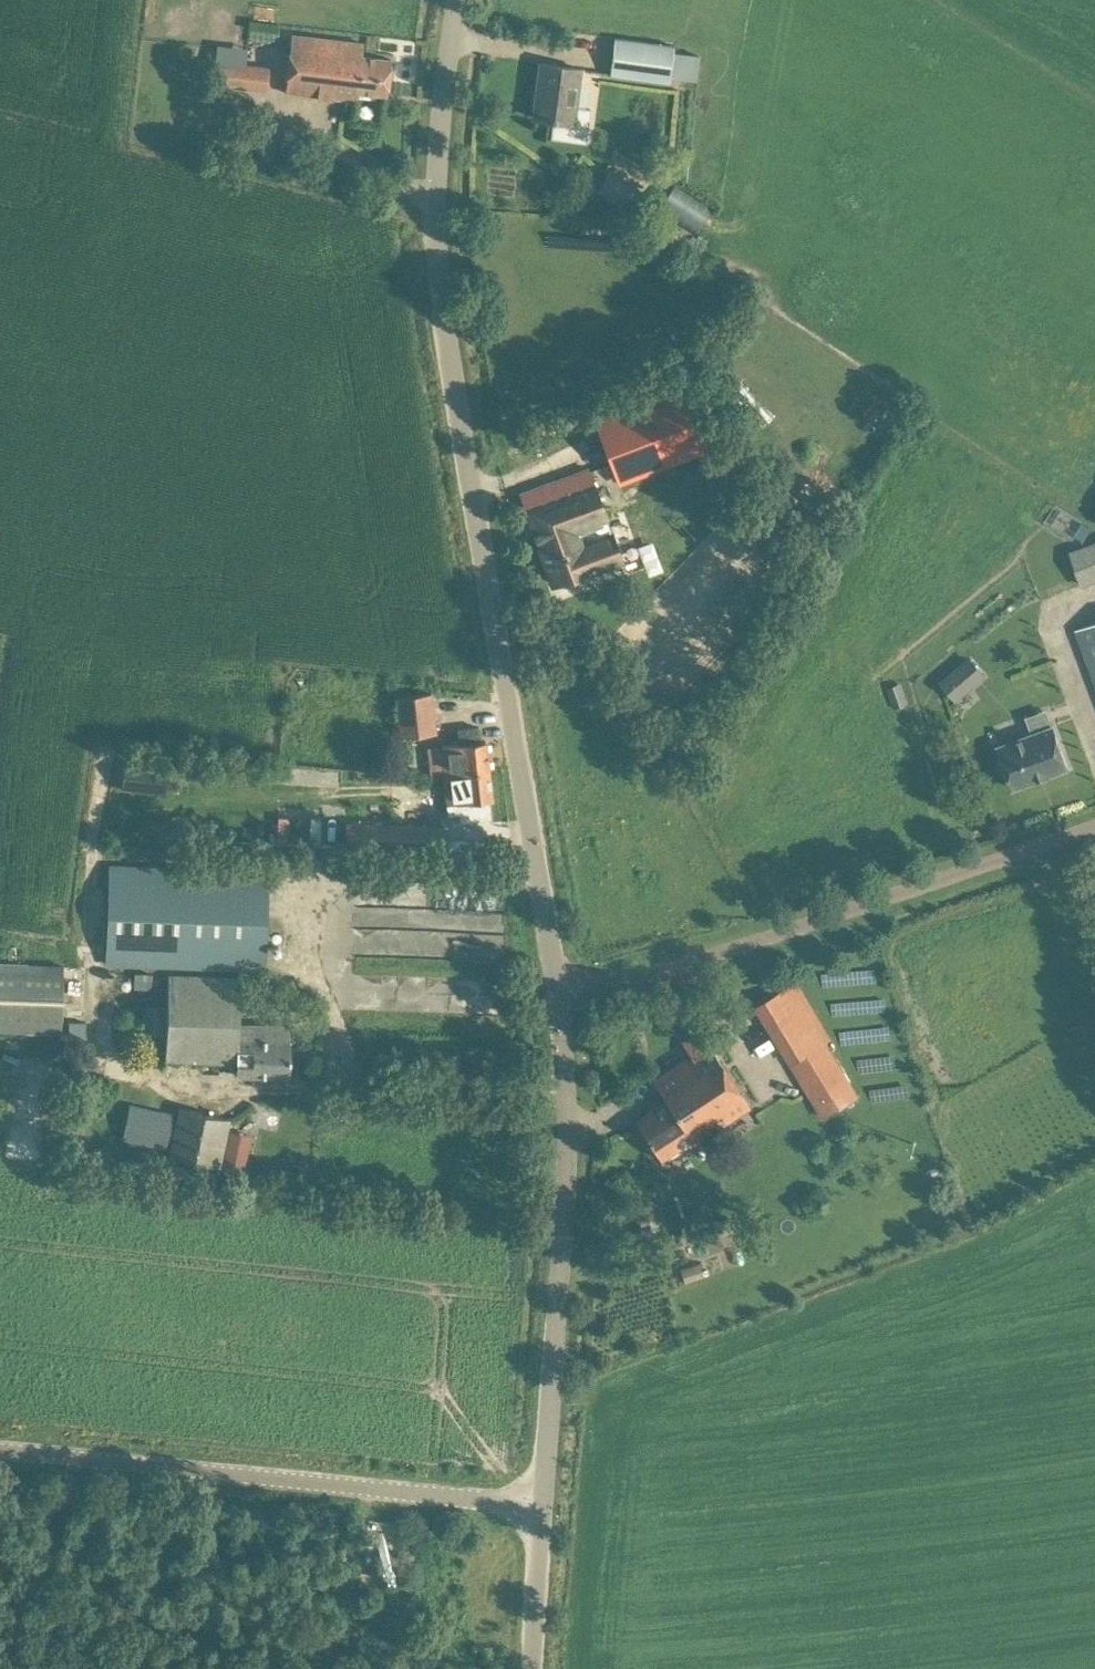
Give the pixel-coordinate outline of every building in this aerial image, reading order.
[(364,43),(296,35),(290,93),(363,101),(363,97),(375,99),(376,93),(387,94),(391,59),(362,56),(364,43)] [(673,47),(613,39),(608,76),(670,84),(673,47)] [(217,85),(272,91),(275,69),(220,62),(217,85)] [(537,118),(559,121),(572,123),(580,68),(540,63),(537,86),(542,87),(537,118)] [(650,197),(608,168),(595,186),(638,215),(650,197)] [(595,420),(620,487),(711,452),(697,413),(682,419),(673,391),(595,420)] [(542,485),(520,493),(554,583),(574,575),(617,559),(602,519),(606,518),(588,468),(542,485)] [(1094,682),(1094,627),(1076,634),(1094,682)] [(968,657),(940,681),(955,699),(983,675),(968,657)] [(394,697),(400,737),(434,732),(429,693),(394,697)] [(998,746),(1000,750),(1004,760),(999,765),(1003,774),(1009,775),(1014,788),(1068,768),(1053,726),(998,746)] [(440,746),(443,772),(489,768),(485,740),(480,741),(478,727),(456,729),(458,744),(440,746)] [(133,786),(133,790),(167,792),(169,760),(135,757),(133,786)] [(489,768),(443,772),(447,803),(448,813),(460,812),(461,820),(490,817),(488,799),(492,798),(489,768)] [(444,827),(349,822),(347,847),(443,850),(444,827)] [(106,964),(242,969),(264,969),(268,872),(109,866),(106,964)] [(62,1033),(64,965),(0,963),(0,1032),(62,1033)] [(233,1075),(267,1076),(289,1077),(290,1039),(290,1025),(239,1024),(240,977),(166,974),(163,1060),(234,1063),(233,1075)] [(791,985),(757,1005),(768,1024),(815,1102),(849,1082),(825,1042),(802,1004),(791,985)] [(84,1035),(85,1022),(69,1021),(68,1035),(70,1037),(70,1042),(86,1044),(87,1038),(84,1035)] [(653,1080),(667,1101),(676,1114),(695,1102),(713,1129),(749,1106),(701,1031),(683,1043),(691,1056),(653,1080)] [(713,1129),(695,1102),(676,1114),(667,1101),(636,1121),(660,1158),(687,1141),(689,1144),(713,1129)] [(128,1103),(121,1140),(166,1150),(176,1112),(128,1103)] [(178,1107),(167,1154),(218,1167),(228,1118),(178,1107)] [(458,1531),(456,1542),(468,1543),(469,1532),(458,1531)] [(382,1573),(363,1571),(360,1570),(358,1583),(381,1586),(382,1573)]
